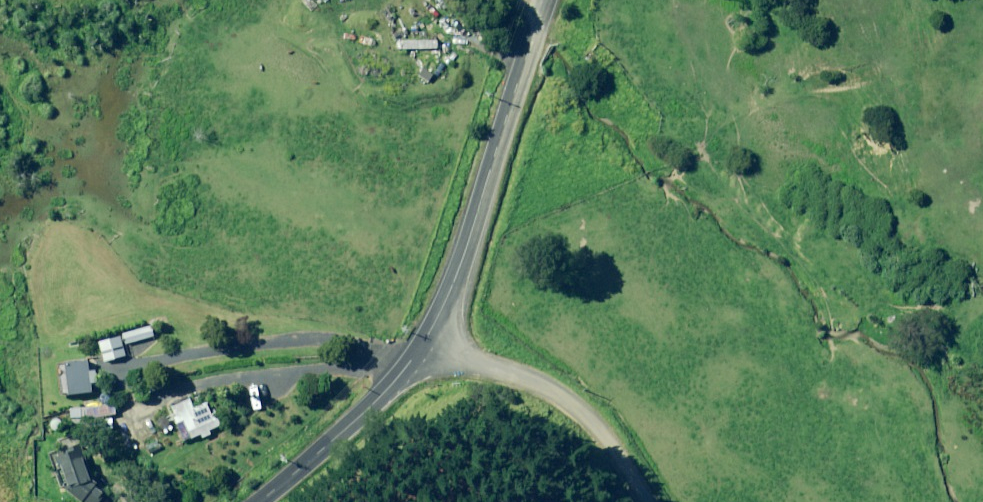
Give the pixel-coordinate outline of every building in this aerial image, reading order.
[(153,338),(151,327),(123,335),(126,345),(153,338)] [(126,357),(121,338),(99,343),(104,363),(126,357)] [(96,383),(94,361),(56,366),(61,397),(92,393),(91,383),(96,383)] [(201,436),(203,440),(212,436),(210,432),(220,428),(210,402),(193,409),(188,397),(170,404),(176,417),(174,418),(177,425),(184,422),(191,440),(201,436)] [(96,433),(95,422),(106,422),(105,417),(115,416),(115,405),(70,408),(72,435),(96,433)] [(84,449),(57,457),(61,470),(57,472),(61,486),(65,485),(69,495),(78,501),(83,501),(84,501),(85,501),(98,501),(99,501),(103,501),(111,491),(99,482),(93,478),(84,449)]
